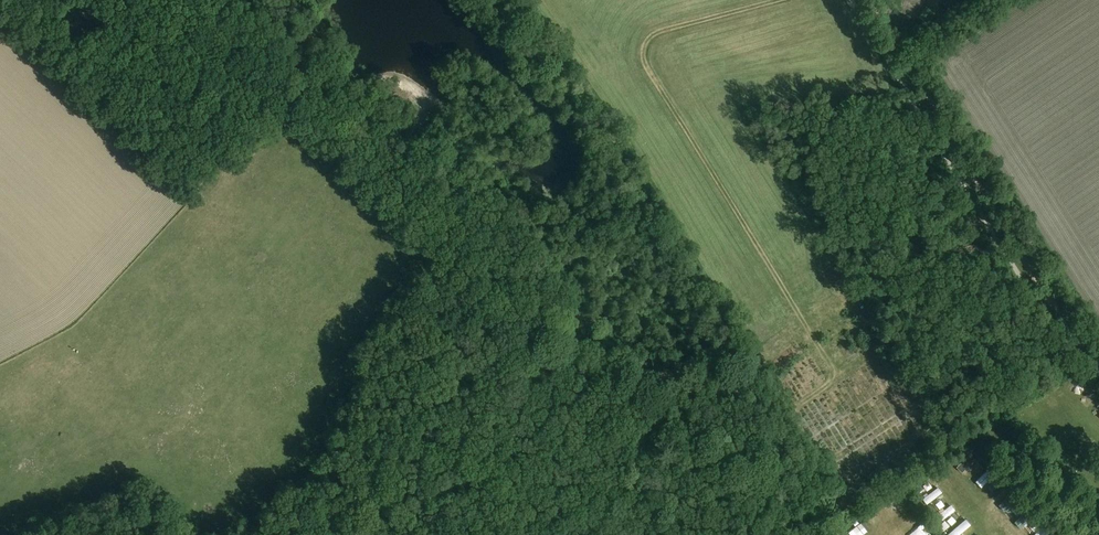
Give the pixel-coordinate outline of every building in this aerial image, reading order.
[(993,464),(981,478),(995,491),(1008,477),(993,464)] [(925,496),(929,503),(946,492),(942,486),(925,496)] [(1010,509),(1023,494),(1017,489),(1004,504),(1010,509)] [(941,512),(944,517),(958,509),(955,504),(941,512)] [(1029,507),(1021,519),(1026,523),(1035,511),(1029,507)] [(950,534),(951,534),(961,534),(974,523),(968,517),(950,534)] [(1054,529),(1049,523),(1036,533),(1037,534),(1046,534),(1054,529)]
